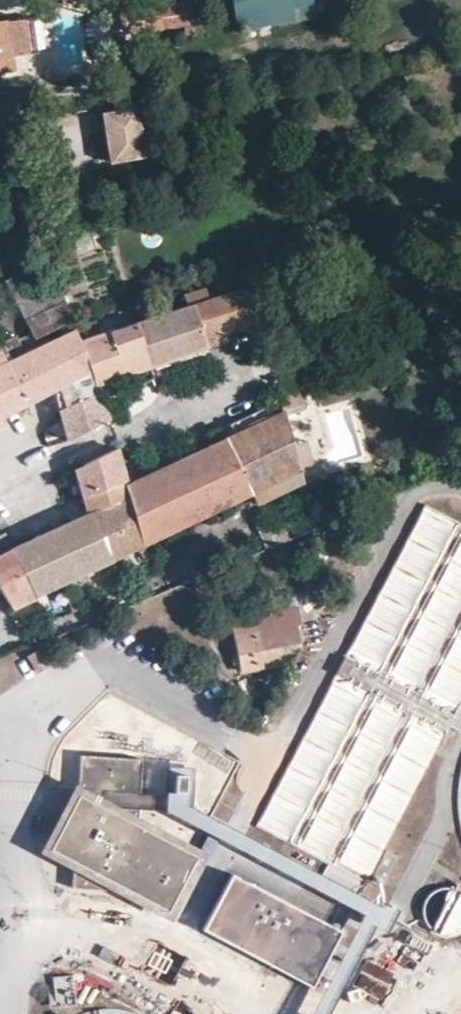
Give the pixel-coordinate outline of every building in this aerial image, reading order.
[(317,20),(315,0),(232,0),(236,31),(317,20)] [(141,7),(143,32),(192,29),(190,3),(141,7)] [(11,122),(17,121),(13,96),(0,98),(0,124),(11,122)] [(135,109),(103,114),(109,159),(142,154),(135,109)] [(64,301),(57,277),(44,281),(35,265),(6,280),(24,318),(64,301)] [(189,295),(192,303),(206,347),(260,329),(246,286),(208,298),(204,290),(189,295)] [(70,320),(64,301),(24,318),(34,338),(70,320)] [(192,303),(130,323),(148,367),(206,347),(192,303)] [(130,323),(77,340),(94,386),(148,367),(130,323)] [(94,386),(77,340),(73,328),(37,345),(53,389),(55,399),(58,409),(97,393),(94,386)] [(24,351),(17,334),(0,341),(0,418),(11,412),(26,404),(9,359),(24,351)] [(53,389),(37,345),(24,351),(9,359),(26,404),(40,396),(53,389)] [(151,378),(148,367),(94,386),(97,393),(99,397),(99,398),(151,378)] [(277,394),(278,398),(282,411),(283,415),(303,408),(297,389),(277,394)] [(99,398),(99,397),(97,393),(58,409),(62,423),(67,440),(107,419),(99,398)] [(282,411),(278,398),(218,427),(223,436),(282,411)] [(283,415),(282,411),(223,436),(251,494),(268,485),(298,471),(283,417),(283,415)] [(223,436),(126,482),(145,544),(174,530),(251,494),(223,436)] [(115,445),(74,465),(78,478),(82,494),(124,478),(115,445)] [(126,482),(124,478),(82,494),(84,503),(86,510),(111,560),(145,544),(126,482)] [(86,510),(86,512),(12,546),(4,532),(0,534),(0,589),(12,608),(53,587),(84,573),(111,560),(86,510)] [(234,619),(298,609),(295,593),(264,597),(265,603),(231,609),(234,619)] [(300,622),(298,609),(234,619),(229,619),(238,671),(276,664),(273,645),(297,640),(295,624),(300,622)] [(29,659),(26,661),(18,647),(0,656),(0,691),(36,672),(29,659)] [(139,794),(141,760),(79,757),(77,791),(139,794)] [(183,770),(163,814),(257,857),(263,845),(183,809),(197,776),(183,770)] [(164,913),(194,856),(76,795),(46,852),(164,913)] [(342,931),(231,873),(201,931),(313,989),(342,931)] [(456,884),(449,883),(440,886),(434,890),(429,897),(427,905),(427,914),(431,921),(437,927),(444,931),(453,932),(460,930),(460,886),(456,884)] [(74,976),(53,976),(54,1006),(75,1005),(74,976)]
